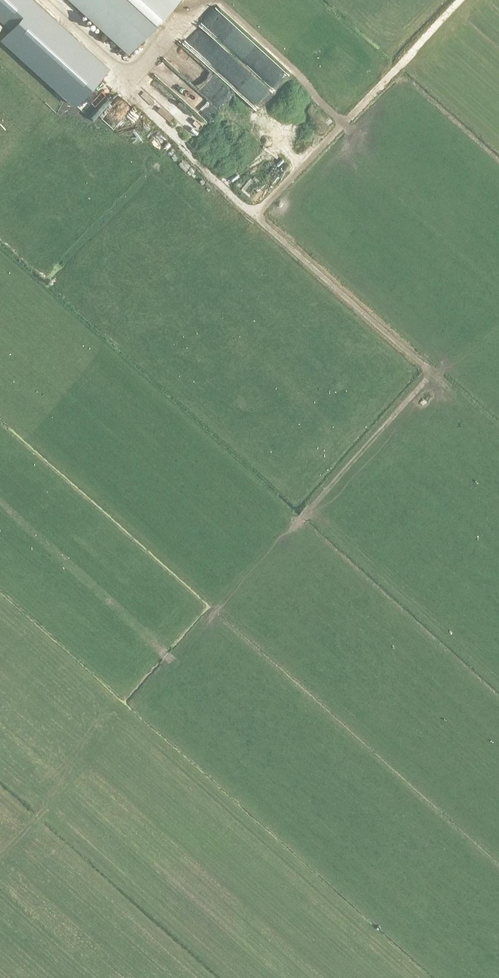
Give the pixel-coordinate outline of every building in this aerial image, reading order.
[(10,27),(2,36),(1,37),(45,78),(75,105),(75,104),(109,67),(79,40),(34,0),(0,0),(0,17),(10,27)] [(129,51),(176,0),(74,0),(129,51)] [(212,95),(221,104),(231,93),(222,85),(212,95)] [(205,125),(219,110),(215,106),(201,121),(205,125)]
